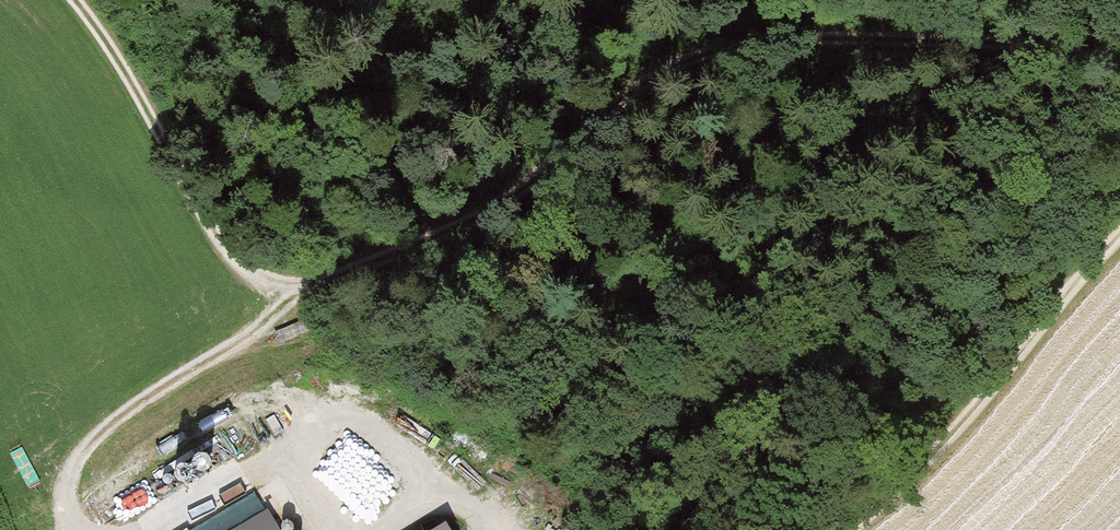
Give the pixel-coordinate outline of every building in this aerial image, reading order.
[(265,511),(263,519),(241,529),(277,529),(265,511)]
